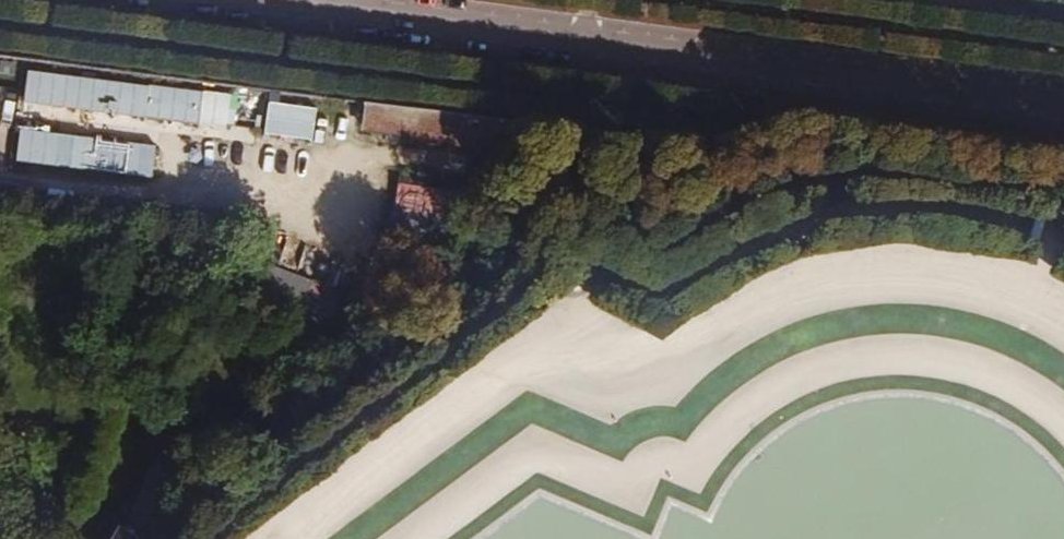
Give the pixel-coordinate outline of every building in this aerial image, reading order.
[(21,75),(18,107),(197,121),(200,89),(21,75)] [(13,130),(16,88),(0,87),(0,115),(12,116),(8,162),(151,175),(154,143),(13,130)] [(225,126),(227,94),(209,93),(207,125),(225,126)] [(506,146),(510,117),(362,98),(358,129),(479,143),(506,146)] [(500,191),(506,146),(479,143),(473,188),(500,191)] [(110,538),(145,538),(148,533),(122,519),(110,538)]
